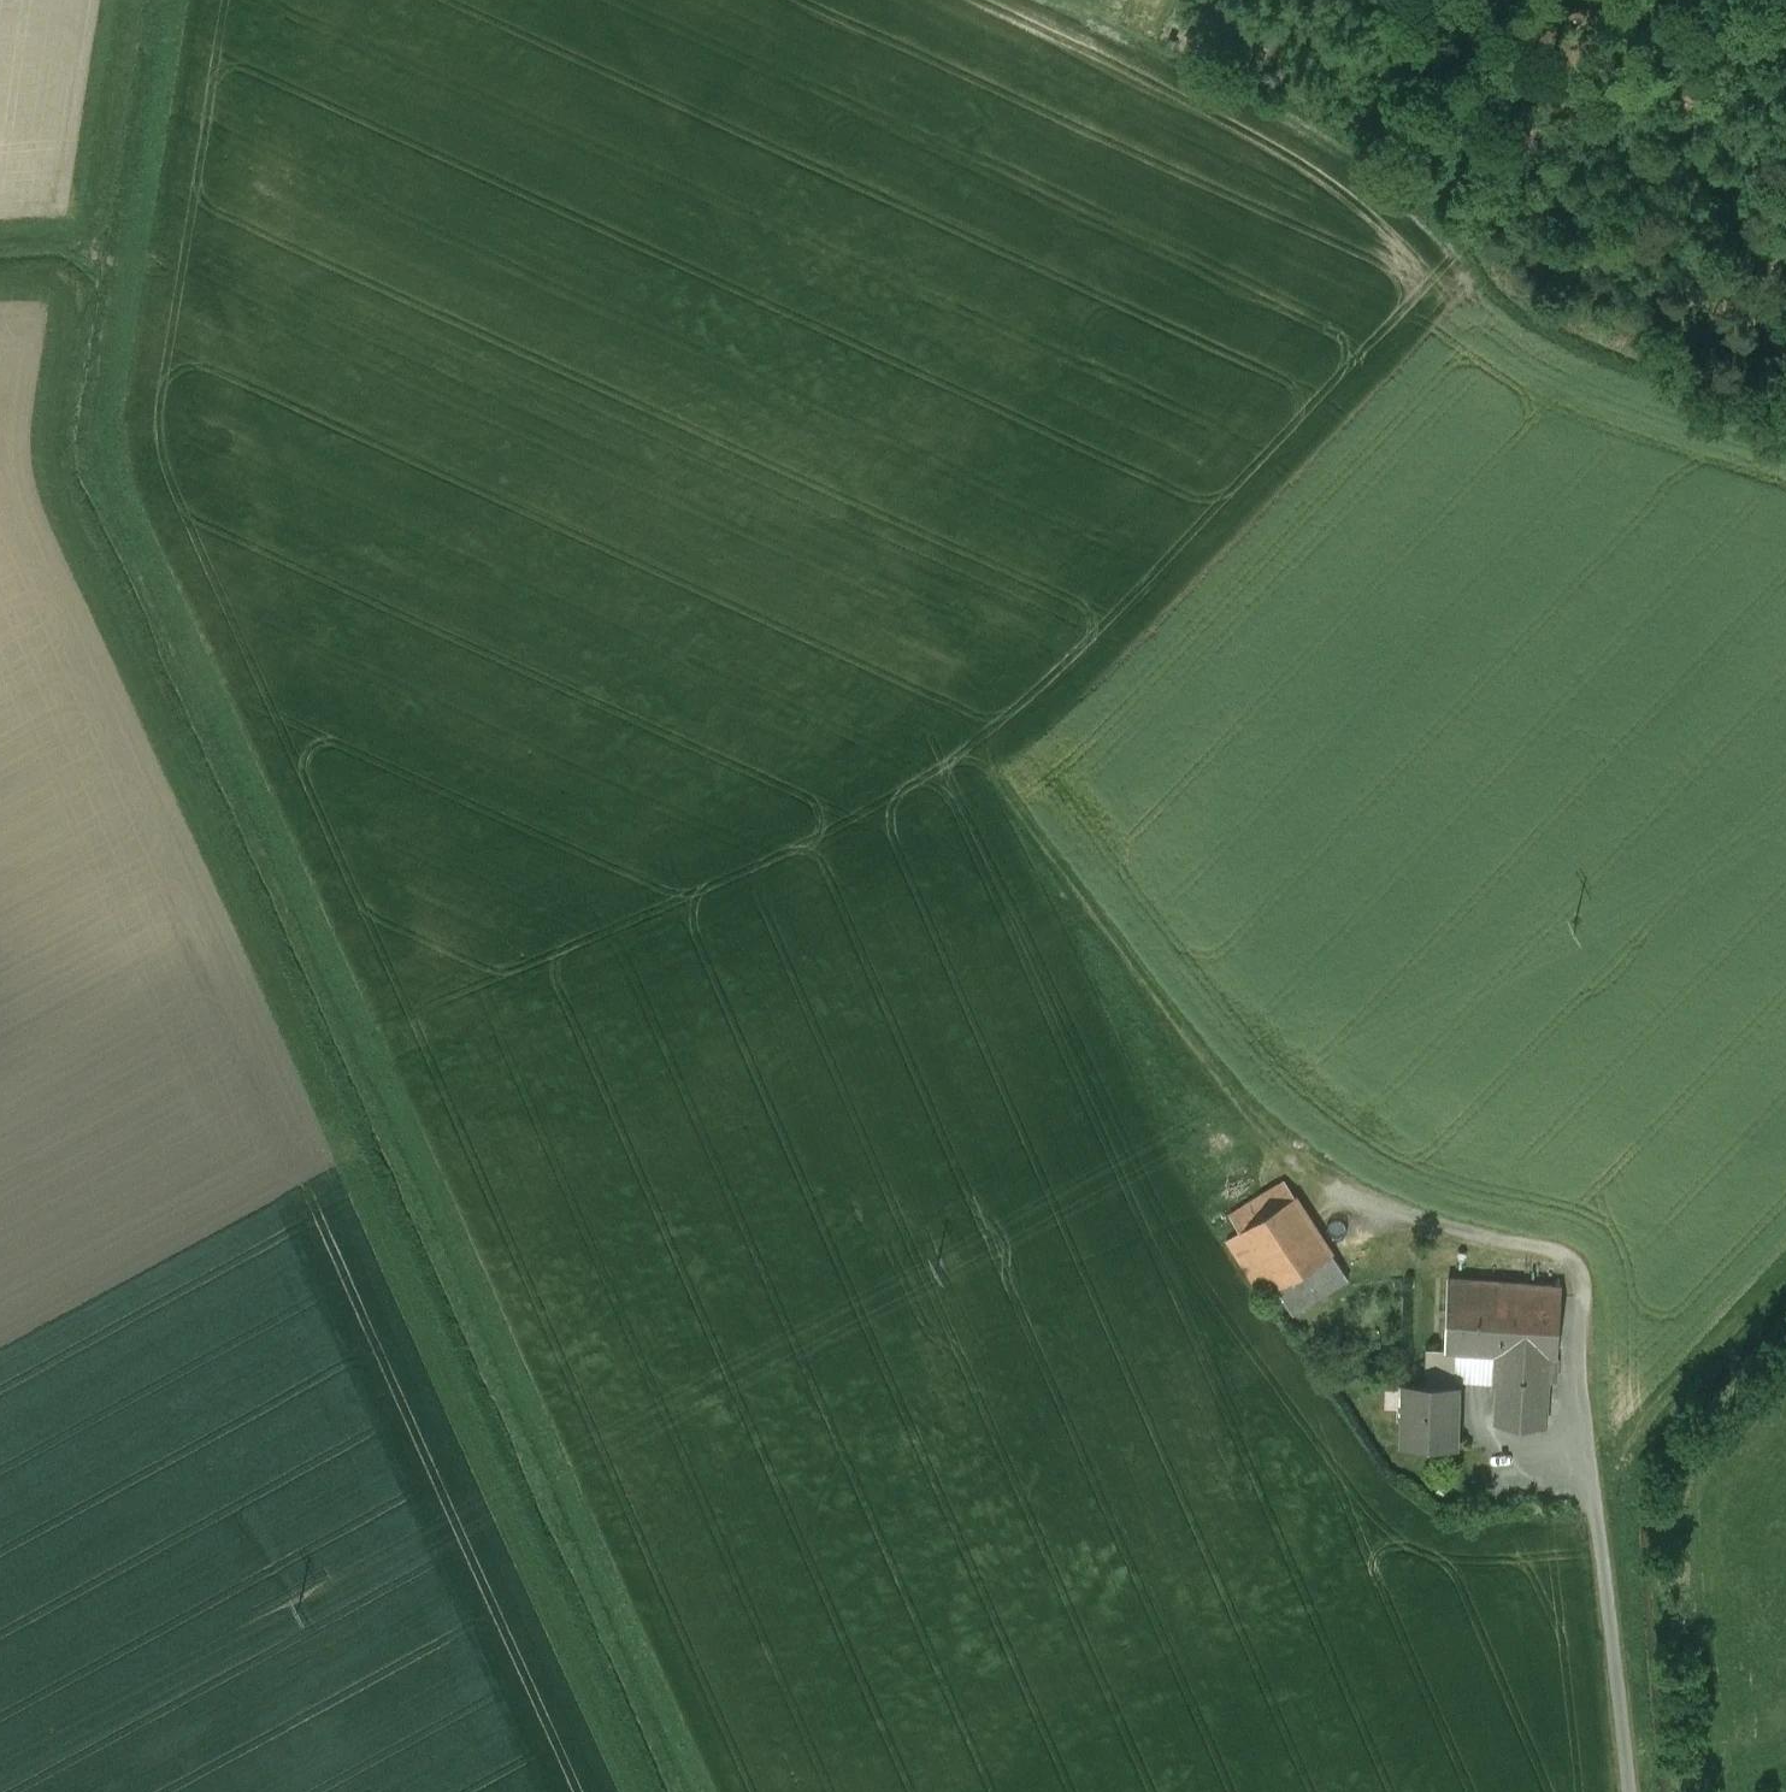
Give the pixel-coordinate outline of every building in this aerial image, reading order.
[(1285,1181),(1230,1214),(1240,1230),(1295,1196),(1285,1181)] [(1240,1230),(1227,1238),(1264,1295),(1276,1288),(1333,1253),(1295,1196),(1240,1230)] [(1333,1253),(1276,1288),(1291,1313),(1348,1278),(1333,1253)] [(1496,1266),(1476,1265),(1475,1279),(1495,1281),(1496,1266)] [(1475,1279),(1448,1278),(1446,1348),(1446,1350),(1455,1351),(1454,1376),(1496,1379),(1502,1281),(1495,1281),(1475,1279)] [(1562,1285),(1502,1281),(1496,1379),(1496,1384),(1500,1384),(1498,1422),(1543,1425),(1546,1380),(1556,1380),(1562,1285)] [(1446,1348),(1426,1347),(1425,1383),(1454,1384),(1454,1376),(1455,1351),(1446,1350),(1446,1348)] [(1425,1383),(1406,1382),(1404,1442),(1455,1443),(1457,1384),(1454,1384),(1425,1383)]
